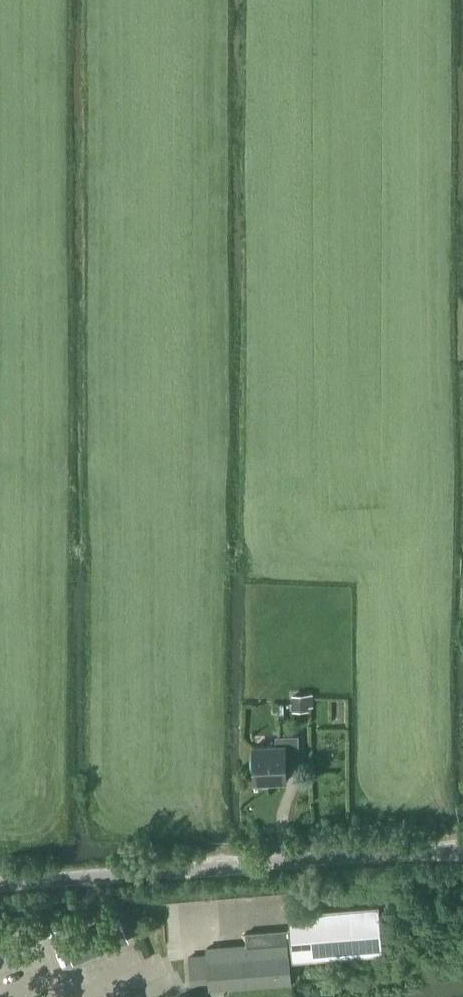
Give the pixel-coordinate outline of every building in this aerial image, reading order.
[(285,760),(299,760),(299,735),(279,736),(279,746),(253,746),(254,782),(286,781),(285,760)] [(288,962),(383,954),(378,906),(288,913),(289,930),(246,933),(246,945),(207,948),(208,956),(189,958),(192,983),(209,981),(210,988),(290,982),(288,962)] [(119,918),(64,940),(73,962),(128,940),(119,918)]
